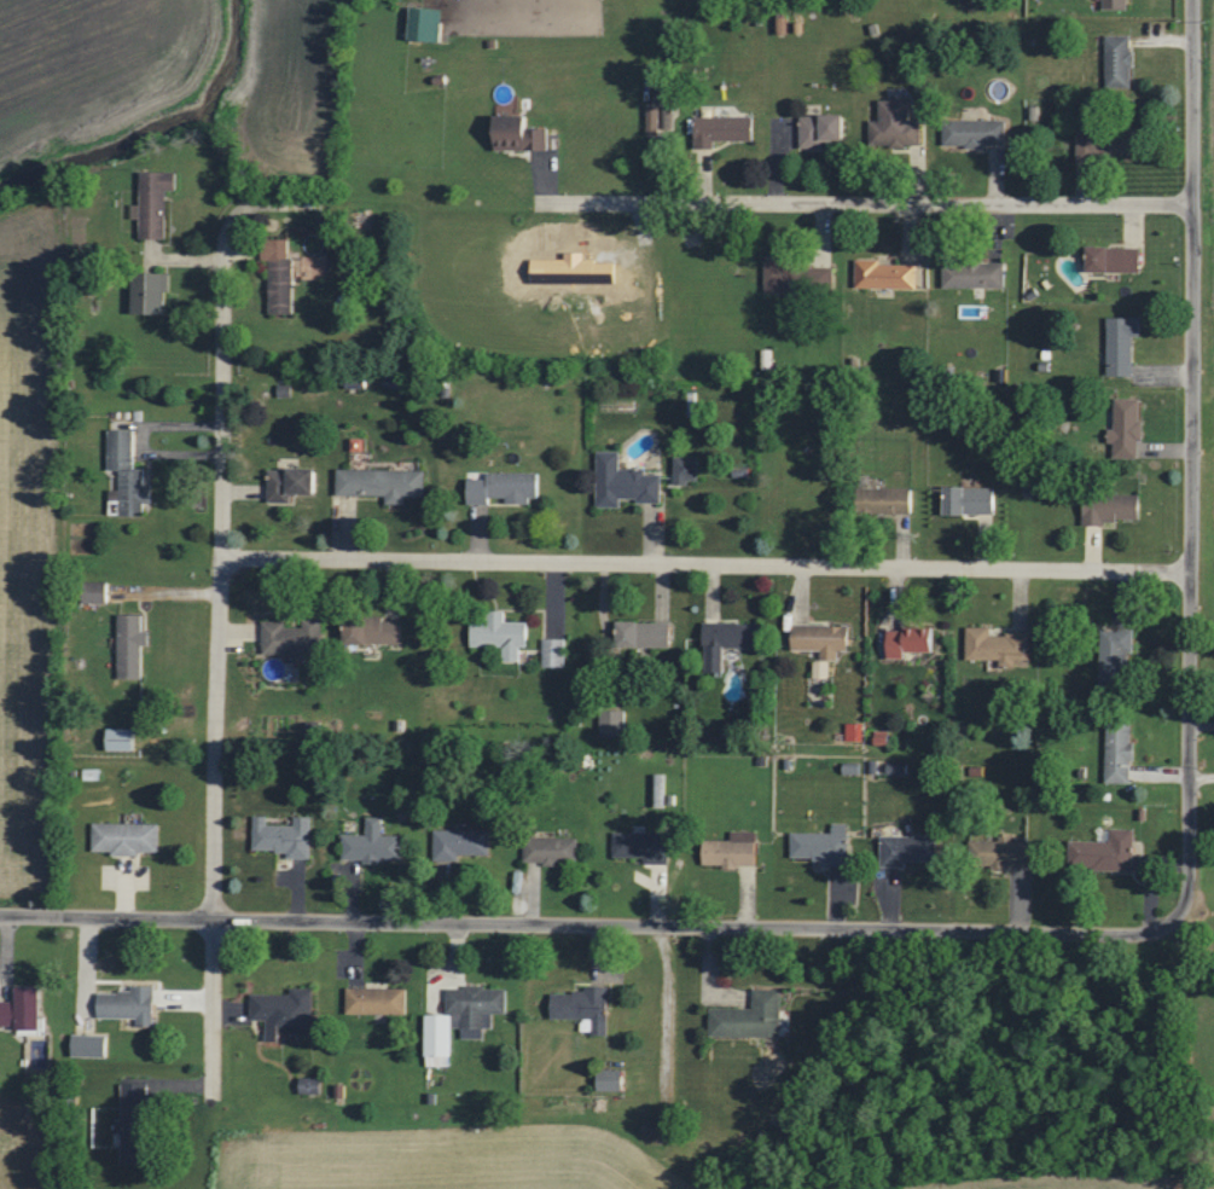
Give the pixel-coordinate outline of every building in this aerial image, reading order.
[(1130,9),(1130,0),(1104,0),(1104,9),(1130,9)] [(443,41),(444,9),(413,8),(412,40),(443,41)] [(1107,36),(1108,87),(1135,87),(1134,35),(1107,36)] [(650,135),(675,134),(673,89),(655,90),(655,105),(648,106),(650,135)] [(923,146),(924,120),(912,120),(912,100),(882,100),(882,120),(872,120),(871,144),(923,146)] [(802,148),(826,147),(826,140),(849,140),(848,114),(801,115),(802,148)] [(534,115),(497,116),(498,150),(552,149),(552,129),(534,129),(534,115)] [(717,140),(756,141),(757,118),(699,116),(698,147),(717,148),(717,140)] [(1008,146),(1008,119),(945,121),(945,147),(1008,146)] [(1139,132),(1080,131),(1080,158),(1139,159),(1139,132)] [(143,204),(134,204),(134,219),(142,219),(142,239),(169,238),(169,190),(179,190),(179,172),(142,172),(143,204)] [(271,314),(294,314),(296,257),(290,257),(290,240),(264,239),(264,260),(272,260),(271,314)] [(1142,272),(1143,248),(1090,247),(1090,271),(1142,272)] [(767,292),(810,293),(810,267),(787,266),(787,259),(767,258),(767,292)] [(918,290),(919,263),(857,262),(857,288),(918,290)] [(1007,289),(1008,264),(945,262),(944,288),(1007,289)] [(169,315),(170,274),(137,273),(136,314),(169,315)] [(1111,317),(1109,376),(1135,376),(1136,337),(1144,337),(1144,318),(1111,317)] [(1115,429),(1110,429),(1109,443),(1115,444),(1114,455),(1140,456),(1140,442),(1145,442),(1146,421),(1140,421),(1141,399),(1116,399),(1115,429)] [(110,430),(110,470),(121,470),(121,516),(145,516),(145,503),(154,503),(154,485),(145,485),(145,468),(136,468),(135,430),(110,430)] [(621,451),(599,451),(598,507),(623,507),(623,501),(664,502),(664,476),(648,476),(648,470),(621,470),(621,451)] [(701,457),(677,457),(677,484),(700,484),(701,457)] [(292,494),(320,495),(321,470),(271,469),(270,502),(292,503),(292,494)] [(388,504),(407,504),(407,496),(425,497),(426,471),(339,469),(339,495),(388,496),(388,504)] [(470,504),(492,504),(493,498),(509,498),(509,504),(532,504),(532,498),(541,498),(541,473),(490,472),(490,479),(470,479),(470,504)] [(915,487),(860,488),(860,514),(915,512),(915,487)] [(947,514),(998,515),(999,488),(948,487),(947,514)] [(1142,523),(1143,496),(1086,495),(1085,521),(1142,523)] [(110,583),(94,583),(94,603),(110,603),(110,583)] [(474,647),(506,648),(506,661),(523,661),(523,647),(531,647),(531,622),(508,622),(509,612),(497,612),(497,621),(475,620),(474,647)] [(144,647),(151,647),(152,632),(144,632),(144,615),(120,615),(119,678),(144,679),(144,647)] [(384,621),(384,617),(350,617),(349,643),(404,645),(404,622),(384,621)] [(265,621),(264,654),(325,655),(326,619),(305,619),(305,628),(288,628),(288,622),(265,621)] [(674,649),(674,623),(621,622),(620,647),(674,649)] [(730,673),(731,647),(762,648),(762,624),(706,622),(706,648),(713,649),(713,672),(730,673)] [(822,650),(822,660),(840,660),(840,650),(851,651),(852,627),(796,625),(795,650),(822,650)] [(967,659),(1002,660),(1002,669),(1016,669),(1016,660),(1033,661),(1033,635),(992,634),(992,627),(968,627),(967,659)] [(937,653),(938,629),(891,628),(890,658),(907,658),(908,652),(937,653)] [(1133,629),(1103,629),(1102,687),(1132,688),(1133,629)] [(567,667),(568,639),(545,639),(544,667),(567,667)] [(816,661),(815,678),(831,679),(832,662),(816,661)] [(602,737),(628,737),(628,710),(602,710),(602,737)] [(1133,784),(1135,724),(1119,723),(1109,722),(1107,783),(1133,784)] [(847,724),(847,742),(863,742),(863,724),(847,724)] [(255,852),(290,852),(290,859),(313,859),(313,817),(296,817),(296,826),(269,825),(269,816),(255,816),(255,852)] [(344,835),(345,862),(406,862),(405,835),(384,836),(384,817),(368,818),(369,835),(344,835)] [(160,824),(94,823),(94,854),(160,855),(160,824)] [(793,833),(793,859),(827,859),(827,867),(850,867),(851,824),(835,824),(835,833),(793,833)] [(1137,829),(1112,829),(1112,842),(1082,841),(1082,869),(1136,870),(1137,829)] [(460,855),(491,856),(491,831),(436,830),(435,861),(459,862),(460,855)] [(705,866),(759,867),(759,832),(733,831),(733,841),(706,841),(705,866)] [(646,864),(670,864),(671,834),(615,832),(614,857),(646,858),(646,864)] [(940,837),(884,836),(884,867),(908,867),(908,861),(940,862),(940,837)] [(579,865),(579,839),(526,837),(526,863),(579,865)] [(1029,869),(1032,842),(1001,838),(1000,843),(983,840),(980,862),(1029,869)] [(100,993),(99,1018),(139,1019),(139,1026),(157,1026),(157,987),(133,986),(133,993),(100,993)] [(45,1029),(44,987),(19,988),(19,1002),(0,1002),(0,1030),(45,1029)] [(463,1039),(485,1040),(485,1029),(494,1029),(494,1014),(508,1014),(509,989),(449,987),(448,1014),(464,1015),(463,1039)] [(554,1019),(583,1020),(583,1035),(610,1035),(611,987),(586,987),(586,994),(554,993),(554,1019)] [(292,994),(252,994),(252,1020),(269,1020),(268,1042),(282,1042),(282,1034),(314,1035),(315,989),(292,989),(292,994)] [(348,1014),(408,1015),(409,990),(348,989),(348,1014)] [(783,1038),(783,989),(755,989),(755,1009),(712,1009),(712,1037),(783,1038)] [(427,1067),(453,1067),(454,1015),(428,1015),(427,1067)] [(110,1036),(74,1035),(74,1058),(109,1059),(110,1036)] [(600,1092),(626,1092),(627,1071),(601,1070),(600,1092)] [(324,1094),(324,1078),(302,1078),(302,1094),(324,1094)] [(123,1165),(154,1166),(155,1084),(124,1084),(123,1120),(118,1120),(118,1135),(123,1135),(123,1165)]
